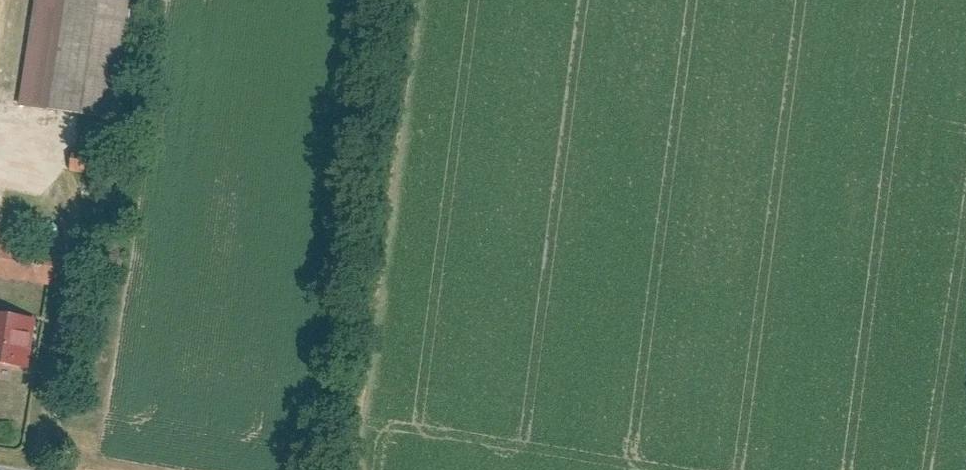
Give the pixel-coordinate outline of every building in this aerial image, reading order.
[(41,116),(110,128),(132,3),(112,0),(61,0),(41,116)] [(0,248),(0,280),(50,286),(54,254),(0,248)] [(28,365),(35,319),(0,314),(0,361),(28,365)]
